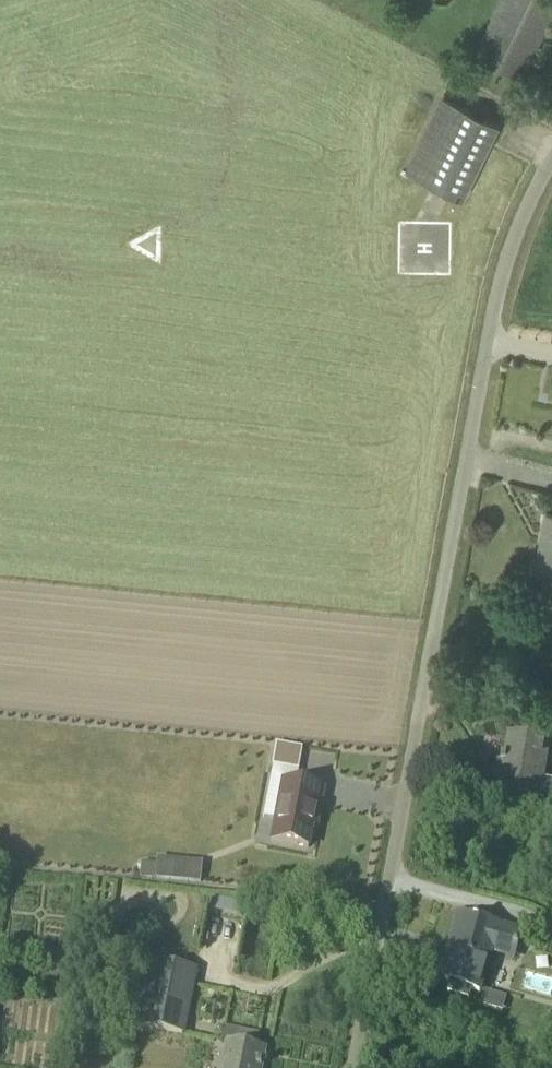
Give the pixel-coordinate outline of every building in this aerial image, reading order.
[(492,141),(499,126),(441,98),(406,171),(463,199),(492,141)] [(548,743),(511,736),(507,758),(502,757),(501,761),(506,762),(504,777),(498,776),(494,804),(536,811),(537,809),(551,812),(551,780),(542,778),(548,743)] [(277,745),(273,766),(299,770),(304,749),(277,745)] [(317,827),(317,826),(324,788),(285,781),(273,841),(309,848),(313,826),(317,827)] [(202,881),(203,862),(158,859),(158,864),(142,863),(141,877),(202,881)] [(516,960),(523,933),(500,926),(457,914),(450,941),(456,943),(444,982),(481,993),(492,953),(516,960)] [(186,1034),(198,967),(155,959),(143,1026),(186,1034)] [(485,992),(481,1007),(491,1010),(495,995),(485,992)] [(266,1049),(257,1048),(260,1034),(225,1026),(222,1042),(228,1043),(223,1067),(261,1067),(262,1067),(266,1049)]
